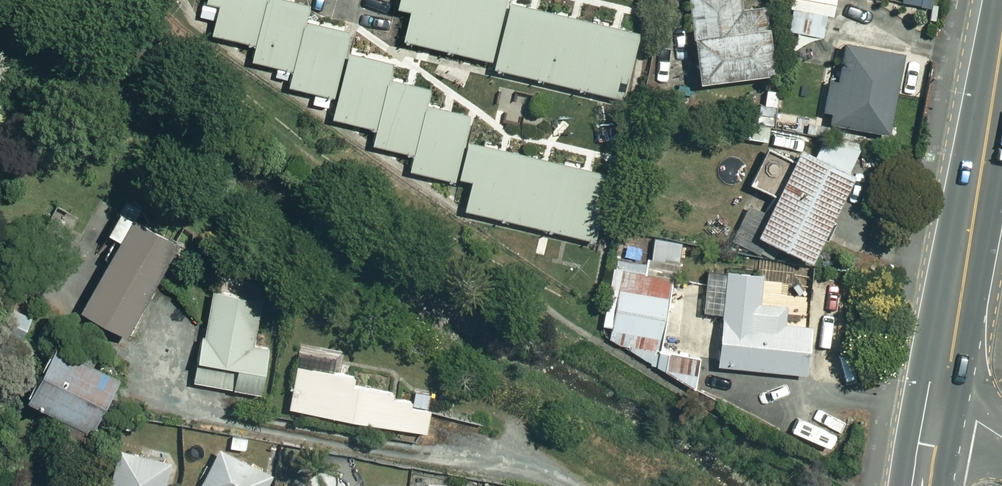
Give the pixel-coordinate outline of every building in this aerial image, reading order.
[(261,0),(216,0),(209,30),(240,37),(236,53),(248,56),(261,0)] [(248,56),(290,66),(302,19),(306,2),(297,0),(261,0),(248,56)] [(503,0),(394,0),(393,2),(407,5),(400,35),(489,57),(503,0)] [(489,57),(488,62),(618,94),(633,30),(508,0),(503,0),(489,57)] [(736,0),(686,0),(692,74),(767,67),(762,2),(736,4),(736,0)] [(829,15),(832,0),(787,0),(783,27),(821,33),(824,14),(829,15)] [(302,19),(290,66),(286,82),(333,93),(343,49),(339,48),(344,29),(302,19)] [(819,108),(828,110),(826,118),(883,131),(902,51),(845,38),(836,77),(827,75),(819,108)] [(373,124),(386,77),(383,76),(387,60),(343,49),(333,93),(328,114),(373,124)] [(386,77),(373,124),(370,141),(410,150),(423,103),(427,86),(386,77)] [(423,103),(410,150),(406,167),(450,177),(459,137),(465,112),(423,103)] [(721,117),(719,133),(765,138),(767,122),(721,117)] [(744,182),(767,193),(751,227),(804,254),(859,141),(825,124),(812,148),(794,139),(788,152),(764,141),(744,182)] [(459,137),(450,177),(466,181),(461,205),(589,236),(604,171),(459,137)] [(175,236),(116,203),(102,227),(115,234),(76,305),(122,330),(175,236)] [(608,335),(695,378),(706,324),(662,315),(677,239),(651,234),(649,246),(623,241),(620,260),(612,258),(600,322),(610,324),(608,335)] [(758,268),(704,263),(699,310),(718,311),(713,361),(801,370),(806,321),(781,319),(782,301),(755,299),(758,268)] [(257,295),(209,285),(190,377),(260,391),(269,345),(248,341),(257,295)] [(115,376),(46,339),(18,391),(88,428),(115,376)] [(352,372),(293,361),(285,402),(424,430),(430,398),(350,382),(352,372)] [(114,444),(103,485),(161,485),(168,458),(114,444)] [(215,445),(196,483),(200,485),(260,485),(267,470),(215,445)]
